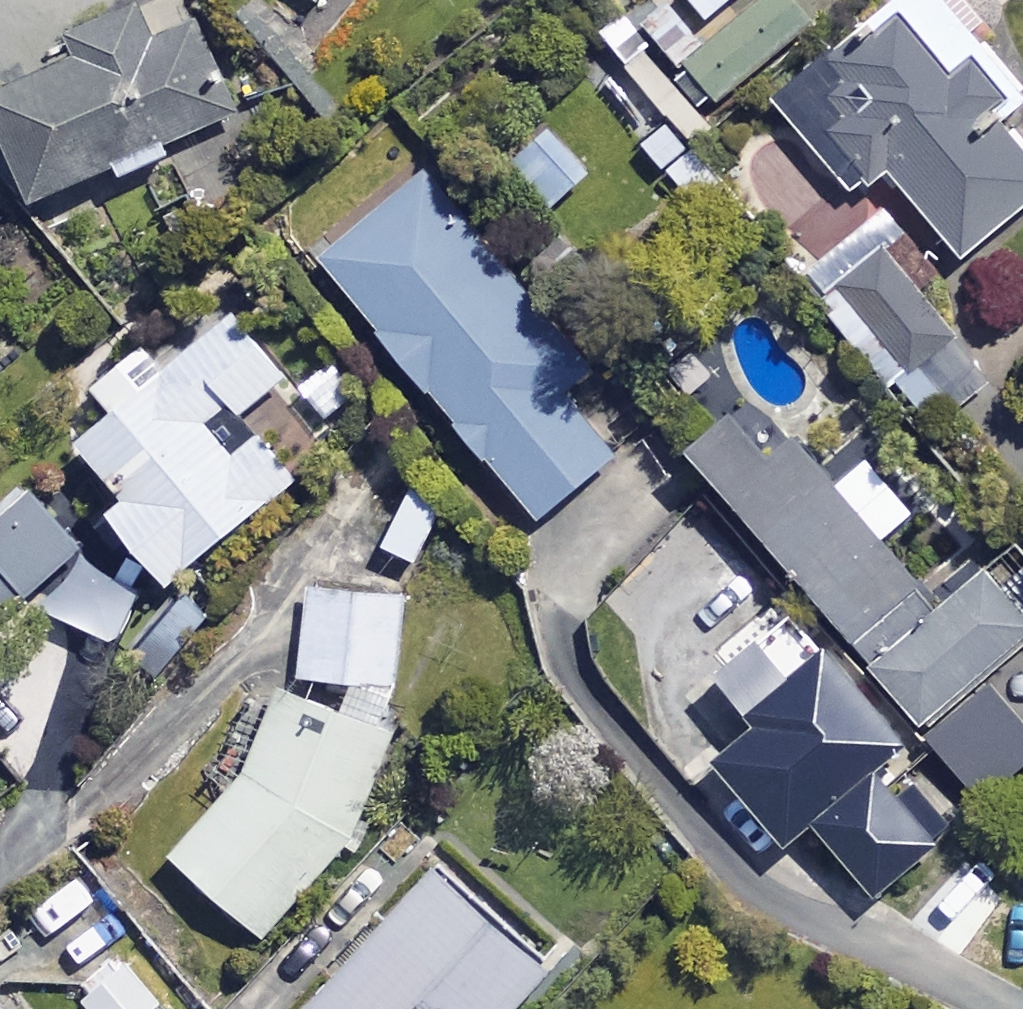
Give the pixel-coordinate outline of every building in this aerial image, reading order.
[(180,158),(176,149),(202,137),(220,174),(258,156),(185,0),(158,0),(77,37),(91,66),(4,106),(50,207),(125,173),(129,182),(180,158)] [(681,67),(741,19),(729,5),(735,0),(673,0),(645,23),(681,67)] [(953,0),(916,0),(787,108),(863,198),(894,172),(970,261),(1022,216),(1022,142),(1010,126),(1022,115),(1022,83),(953,0)] [(604,377),(438,176),(331,264),(545,522),(620,460),(572,403),(604,377)] [(847,290),(914,239),(892,210),(810,271),(832,301),(847,290)] [(847,290),(916,381),(983,331),(914,239),(847,290)] [(293,379),(241,316),(175,371),(156,348),(104,391),(124,416),(89,445),(137,503),(122,516),(182,587),(306,483),(268,438),(242,460),(223,438),(293,379)] [(0,345),(0,362),(8,356),(0,345)] [(745,417),(701,453),(990,800),(1022,772),(1022,717),(987,675),(1022,645),(1022,611),(994,576),(951,611),(812,444),(785,466),(745,417)] [(458,496),(422,478),(387,544),(423,563),(458,496)] [(87,546),(33,497),(0,534),(0,623),(10,632),(40,599),(87,546)] [(153,605),(87,546),(40,599),(106,658),(153,605)] [(405,600),(315,589),(305,678),(394,689),(405,600)] [(803,680),(771,639),(725,676),(769,732),(728,765),(794,849),(825,825),(883,899),(973,828),(836,654),(803,680)] [(0,691),(0,742),(23,728),(0,691)] [(269,936),(360,845),(396,735),(261,691),(225,801),(238,805),(188,855),(269,936)] [(448,868),(320,1008),(525,1008),(560,970),(448,868)] [(134,954),(84,995),(95,1008),(160,1008),(171,1000),(134,954)]
